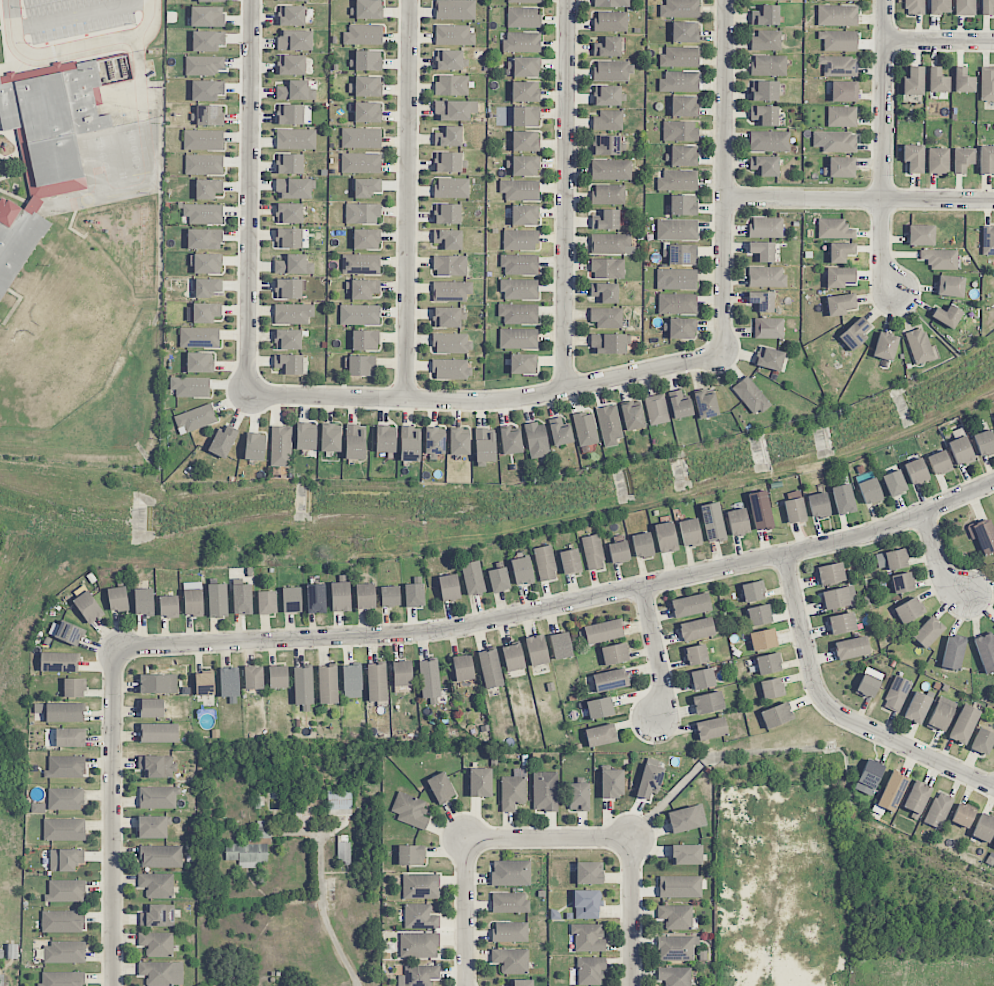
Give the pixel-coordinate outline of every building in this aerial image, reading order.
[(356,8),(350,8),(350,18),(381,18),(382,0),(356,0),(356,8)] [(472,0),(436,0),(436,20),(475,20),(475,0),(472,0)] [(666,5),(660,5),(660,16),(699,17),(700,0),(666,0),(666,5)] [(905,14),(925,15),(925,0),(905,0),(905,14)] [(930,14),(950,14),(949,0),(930,0),(930,14)] [(955,15),(975,15),(975,0),(955,0),(955,15)] [(992,15),(992,6),(993,6),(993,0),(981,0),(981,15),(992,15)] [(278,26),(304,26),(305,6),(278,5),(278,26)] [(751,25),(778,25),(778,5),(758,5),(758,11),(751,11),(751,25)] [(858,6),(818,6),(817,26),(857,26),(858,6)] [(191,26),(224,27),(224,7),(191,7),(191,26)] [(508,28),(540,28),(539,7),(507,8),(508,28)] [(627,12),(595,11),(595,30),(627,31),(627,12)] [(672,42),(699,43),(699,22),(673,22),(672,42)] [(343,44),(382,45),(383,25),(349,24),(349,32),(343,32),(343,44)] [(469,26),(435,25),(435,44),(475,45),(475,33),(469,33),(469,26)] [(312,31),(278,30),(278,50),(312,50),(312,31)] [(225,46),(225,32),(192,31),(192,51),(217,52),(217,46),(225,46)] [(857,52),(858,32),(818,31),(818,39),(824,39),(824,51),(857,52)] [(540,51),(541,32),(504,32),(504,51),(540,51)] [(781,50),(780,32),(751,32),(751,51),(781,50)] [(601,43),(594,43),(593,56),(620,57),(621,37),(601,36),(601,43)] [(660,67),(699,67),(699,47),(666,47),(666,54),(659,54),(660,67)] [(355,71),(381,70),(381,50),(355,51),(355,71)] [(436,69),(468,70),(468,59),(462,59),(462,50),(436,50),(436,69)] [(305,55),(278,55),(278,75),(305,75),(305,55)] [(751,76),(786,76),(786,56),(752,55),(751,76)] [(225,56),(185,57),(185,74),(225,73),(225,56)] [(817,57),(817,65),(824,65),(825,75),(857,74),(857,57),(817,57)] [(513,77),(539,77),(540,58),(507,58),(507,70),(513,70),(513,77)] [(47,220),(36,214),(45,197),(85,191),(77,133),(112,128),(111,114),(103,116),(96,70),(106,76),(107,84),(132,80),(129,59),(11,76),(0,70),(0,303),(47,220)] [(595,61),(594,79),(631,80),(631,62),(595,61)] [(923,95),(923,67),(908,66),(908,78),(903,78),(903,95),(923,95)] [(949,77),(941,77),(941,66),(929,67),(929,92),(949,92),(949,77)] [(975,92),(974,77),(967,77),(967,67),(954,67),(954,92),(975,92)] [(980,67),(981,101),(993,101),(993,67),(980,67)] [(699,91),(699,71),(665,72),(665,79),(659,79),(659,91),(699,91)] [(468,95),(468,76),(436,75),(436,95),(468,95)] [(381,96),(381,76),(355,76),(355,83),(348,83),(348,95),(381,96)] [(316,100),(316,89),(308,89),(308,81),(286,80),(286,87),(276,87),(276,100),(316,100)] [(217,101),(217,94),(224,94),(225,81),(192,81),(192,101),(217,101)] [(539,102),(540,82),(512,81),(512,101),(539,102)] [(777,101),(778,81),(751,81),(751,101),(777,101)] [(831,101),(857,101),(857,82),(832,81),(831,101)] [(594,104),(626,105),(626,94),(620,94),(620,86),(594,85),(594,104)] [(671,116),(698,117),(698,97),(672,96),(671,116)] [(469,121),(469,113),(478,113),(477,101),(435,101),(435,121),(469,121)] [(355,102),(354,122),(381,123),(381,102),(355,102)] [(303,125),(304,105),(277,104),(277,124),(303,125)] [(223,125),(222,105),(197,105),(197,126),(223,125)] [(757,126),(777,126),(777,106),(750,106),(750,119),(757,120),(757,126)] [(856,127),(856,107),(828,106),(828,127),(856,127)] [(539,127),(540,107),(513,107),(513,126),(539,127)] [(622,131),(622,112),(593,112),(592,130),(622,131)] [(663,122),(663,141),(697,141),(697,121),(663,122)] [(434,146),(461,147),(462,127),(442,126),(442,133),(435,133),(434,146)] [(381,129),(342,128),(341,148),(381,149),(381,129)] [(315,150),(316,129),(276,129),(276,149),(315,150)] [(223,150),(223,131),(184,130),(184,150),(223,150)] [(513,151),(539,151),(538,131),(512,131),(513,151)] [(790,132),(750,131),(750,150),(789,151),(790,132)] [(823,132),(822,150),(856,150),(856,133),(823,132)] [(625,154),(625,144),(620,144),(620,135),(593,136),(593,155),(625,154)] [(697,166),(697,145),(671,145),(671,166),(697,166)] [(923,174),(922,145),(903,145),(903,163),(908,163),(908,174),(923,174)] [(980,145),(979,174),(993,174),(993,146),(980,145)] [(948,148),(928,148),(928,174),(948,174),(948,148)] [(953,174),(964,174),(965,164),(974,164),(974,149),(953,148),(953,174)] [(461,153),(435,152),(434,171),(467,172),(467,160),(461,160),(461,153)] [(303,174),(303,154),(277,153),(276,174),(303,174)] [(342,173),(381,173),(381,153),(342,153),(342,173)] [(185,174),(223,174),(223,156),(185,155),(185,174)] [(538,176),(539,156),(512,156),(512,176),(538,176)] [(778,156),(750,156),(750,170),(757,170),(757,176),(778,177),(778,156)] [(854,177),(854,157),(829,157),(829,177),(854,177)] [(631,180),(631,160),(591,160),(591,180),(631,180)] [(697,170),(663,170),(663,177),(658,177),(658,190),(697,191),(697,170)] [(371,198),(371,193),(381,192),(381,178),(353,179),(353,198),(371,198)] [(469,179),(436,178),(435,197),(469,198),(469,179)] [(223,180),(196,179),(195,199),(215,200),(215,193),(223,193),(223,180)] [(310,179),(276,179),(276,198),(310,199),(310,179)] [(539,181),(499,181),(499,193),(506,194),(506,199),(539,199),(539,181)] [(625,185),(592,185),(592,204),(624,204),(625,185)] [(697,216),(697,195),(671,195),(671,215),(697,216)] [(302,224),(302,204),(276,203),(276,223),(302,224)] [(222,222),(222,205),(183,204),(183,222),(222,222)] [(345,224),(379,224),(380,204),(346,204),(345,224)] [(461,224),(461,204),(434,204),(434,224),(461,224)] [(512,226),(538,226),(538,206),(512,205),(512,226)] [(618,230),(618,211),(592,211),(591,229),(618,230)] [(782,238),(782,218),(750,217),(750,237),(782,238)] [(657,239),(697,240),(697,220),(658,219),(657,239)] [(855,238),(855,229),(846,229),(846,219),(818,219),(818,238),(855,238)] [(933,245),(934,225),(909,225),(908,245),(933,245)] [(993,255),(993,226),(982,226),(982,255),(993,255)] [(302,249),(302,229),(276,228),(275,248),(302,249)] [(187,249),(222,249),(222,229),(188,229),(187,249)] [(380,250),(380,230),(353,229),(353,249),(380,250)] [(461,250),(462,230),(433,230),(433,243),(441,243),(441,250),(461,250)] [(537,251),(537,231),(503,230),(503,250),(537,251)] [(591,254),(632,255),(632,235),(591,234),(591,254)] [(774,242),(749,242),(748,253),(755,254),(755,262),(774,263),(774,242)] [(855,244),(830,243),(830,263),(845,264),(845,254),(855,254),(855,244)] [(696,245),(669,245),(669,266),(697,265),(696,245)] [(957,269),(957,251),(920,250),(920,260),(929,260),(929,269),(957,269)] [(221,274),(222,254),(194,254),(194,274),(221,274)] [(313,274),(313,263),(306,263),(306,254),(284,254),(284,261),(274,261),(274,274),(313,274)] [(342,274),(380,274),(380,255),(342,255),(342,274)] [(538,256),(502,255),(502,275),(538,275),(538,256)] [(467,256),(434,256),(434,275),(466,276),(467,256)] [(624,278),(624,260),(591,259),(590,277),(624,278)] [(785,267),(749,266),(748,287),(784,287),(785,267)] [(826,288),(845,288),(845,283),(854,283),(855,268),(827,268),(826,288)] [(697,270),(657,269),(657,289),(696,290),(697,270)] [(964,278),(939,275),(937,295),(962,298),(964,278)] [(191,296),(222,296),(222,279),(191,279),(191,296)] [(303,279),(275,279),(274,299),(303,300),(303,279)] [(502,300),(538,299),(538,279),(501,280),(502,300)] [(380,280),(348,280),(347,300),(371,300),(371,293),(380,293),(380,280)] [(472,294),(472,282),(433,282),(433,301),(466,301),(466,294),(472,294)] [(617,304),(617,284),(590,283),(590,297),(598,297),(598,303),(617,304)] [(773,313),(773,293),(748,292),(748,304),(755,304),(754,312),(773,313)] [(697,294),(658,294),(658,312),(697,313),(697,294)] [(827,296),(828,317),(846,315),(845,309),(856,308),(855,294),(827,296)] [(314,305),(274,304),(274,324),(308,324),(308,317),(314,317),(314,305)] [(538,305),(498,304),(498,317),(504,317),(504,324),(538,324),(538,305)] [(193,323),(213,323),(213,317),(221,318),(222,306),(193,305),(193,323)] [(380,306),(340,305),(340,324),(379,325),(380,306)] [(945,312),(936,307),(931,317),(953,330),(963,312),(949,305),(945,312)] [(460,328),(460,320),(466,320),(467,309),(433,308),(432,327),(460,328)] [(590,322),(596,322),(596,328),(622,328),(622,308),(590,308),(590,322)] [(867,338),(863,334),(871,327),(860,316),(838,337),(852,352),(867,338)] [(695,339),(696,319),(669,318),(669,339),(695,339)] [(783,339),(783,319),(755,318),(754,338),(783,339)] [(179,347),(219,348),(219,328),(180,327),(179,347)] [(913,365),(933,360),(925,327),(905,332),(913,365)] [(301,350),(302,330),(275,329),(274,349),(301,350)] [(499,348),(538,348),(537,329),(499,330),(499,348)] [(378,331),(352,331),(352,350),(378,351),(378,331)] [(899,338),(879,332),(872,356),(892,362),(899,338)] [(470,354),(470,334),(432,333),(432,353),(470,354)] [(625,354),(625,344),(630,344),(630,334),(591,334),(591,354),(625,354)] [(779,372),(785,353),(760,345),(754,365),(779,372)] [(186,372),(212,373),(213,353),(187,352),(186,372)] [(536,374),(537,355),(510,354),(510,374),(536,374)] [(282,374),(302,375),(302,355),(274,355),(273,368),(282,368),(282,374)] [(348,375),(375,376),(375,357),(348,356),(348,375)] [(433,379),(472,379),(472,367),(467,367),(467,360),(433,360),(433,379)] [(755,417),(770,404),(747,376),(731,388),(755,417)] [(209,398),(209,378),(170,377),(169,390),(176,390),(176,397),(209,398)] [(674,419),(693,415),(689,398),(684,399),(682,389),(668,392),(674,419)] [(694,393),(699,419),(719,415),(713,389),(694,393)] [(650,426),(669,422),(664,394),(645,397),(650,426)] [(180,435),(217,421),(210,403),(173,417),(180,435)] [(645,427),(641,406),(630,408),(629,403),(620,405),(626,431),(645,427)] [(598,408),(603,445),(622,442),(617,405),(598,408)] [(599,443),(591,411),(572,416),(580,447),(599,443)] [(570,426),(562,427),(561,418),(549,419),(553,446),(572,443),(570,426)] [(545,422),(526,424),(529,459),(549,457),(545,422)] [(208,451),(225,459),(238,432),(221,424),(208,451)] [(316,450),(316,424),(296,424),(296,450),(316,450)] [(321,425),(320,452),(340,452),(341,425),(321,425)] [(291,426),(271,426),(271,466),(291,467),(291,426)] [(366,427),(346,426),(345,459),(365,460),(366,427)] [(400,461),(418,461),(420,426),(401,426),(400,461)] [(376,427),(376,452),(395,453),(396,428),(376,427)] [(425,454),(444,455),(445,428),(426,427),(425,454)] [(503,455),(523,452),(519,430),(509,432),(508,427),(499,428),(503,455)] [(469,455),(470,430),(450,429),(449,455),(469,455)] [(486,466),(486,462),(496,462),(495,429),(475,430),(476,467),(486,466)] [(993,453),(993,441),(991,430),(973,434),(978,457),(993,453)] [(266,436),(247,434),(244,459),(263,461),(266,436)] [(947,442),(956,466),(974,459),(965,435),(947,442)] [(934,476),(952,469),(944,450),(927,457),(934,476)] [(929,479),(920,458),(903,464),(912,486),(929,479)] [(907,492),(900,469),(882,475),(889,497),(907,492)] [(882,499),(875,477),(857,483),(864,505),(882,499)] [(831,488),(838,516),(856,511),(849,483),(831,488)] [(749,493),(753,530),(772,527),(768,491),(749,493)] [(830,515),(825,492),(807,496),(812,519),(830,515)] [(806,520),(803,498),(784,500),(787,523),(806,520)] [(700,506),(707,542),(726,538),(719,502),(700,506)] [(750,533),(745,508),(726,512),(731,537),(750,533)] [(682,546),(701,543),(697,518),(679,521),(682,546)] [(989,518),(966,526),(971,540),(977,538),(984,555),(993,551),(993,532),(989,518)] [(678,550),(672,521),(654,525),(659,554),(678,550)] [(636,559),(654,555),(649,532),(631,536),(636,559)] [(604,569),(601,535),(583,536),(586,570),(604,569)] [(630,560),(626,540),(608,544),(612,564),(630,560)] [(556,579),(552,545),(534,548),(538,582),(556,579)] [(908,565),(904,548),(875,555),(879,572),(908,565)] [(563,574),(581,572),(578,549),(560,551),(563,574)] [(534,582),(529,556),(510,560),(516,586),(534,582)] [(466,596),(484,593),(480,561),(462,564),(466,596)] [(844,582),(842,563),(817,566),(819,584),(844,582)] [(488,570),(491,592),(509,590),(506,568),(488,570)] [(894,593),(913,591),(911,572),(892,575),(894,593)] [(441,601),(460,599),(458,575),(439,576),(441,601)] [(741,584),(744,603),(764,600),(761,581),(741,584)] [(350,611),(349,582),(331,583),(332,612),(350,611)] [(356,609),(375,608),(374,583),(356,584),(356,609)] [(228,618),(227,584),(208,584),(209,618),(228,618)] [(233,614),(252,614),(251,584),(232,585),(233,614)] [(326,613),(325,584),(306,584),(307,613),(326,613)] [(423,584),(405,584),(405,607),(424,606),(423,584)] [(857,604),(853,585),(821,592),(825,610),(857,604)] [(381,607),(400,606),(399,586),(380,587),(381,607)] [(128,609),(126,587),(107,588),(109,610),(128,609)] [(301,612),(301,588),(282,588),(283,613),(301,612)] [(154,614),(153,589),(134,590),(135,615),(154,614)] [(203,616),(202,589),(184,590),(184,616),(203,616)] [(72,601),(89,625),(104,614),(88,590),(72,601)] [(276,591),(258,592),(258,615),(277,614),(276,591)] [(711,610),(706,592),(670,601),(675,619),(711,610)] [(178,617),(178,596),(159,596),(160,618),(178,617)] [(902,625),(925,613),(916,596),(893,609),(902,625)] [(750,627),(772,622),(768,603),(746,609),(750,627)] [(856,630),(852,612),(828,617),(832,636),(856,630)] [(678,625),(683,643),(715,634),(710,616),(678,625)] [(945,629),(933,616),(911,635),(924,649),(945,629)] [(583,627),(587,645),(623,637),(619,618),(583,627)] [(85,629),(61,620),(55,638),(79,647),(85,629)] [(777,648),(774,629),(750,632),(752,651),(777,648)] [(549,635),(554,660),(573,656),(568,632),(549,635)] [(991,633),(973,639),(984,674),(993,671),(993,642),(991,633)] [(549,662),(543,634),(524,638),(531,667),(549,662)] [(959,671),(966,639),(947,635),(941,667),(959,671)] [(834,643),(838,661),(869,654),(865,636),(834,643)] [(502,647),(507,672),(525,668),(519,643),(502,647)] [(628,662),(626,643),(601,646),(604,665),(628,662)] [(685,647),(687,666),(708,663),(705,644),(685,647)] [(502,686),(497,650),(479,652),(483,688),(502,686)] [(40,671),(78,673),(78,653),(41,652),(40,671)] [(755,657),(759,676),(781,671),(777,653),(755,657)] [(457,689),(475,686),(470,654),(452,657),(457,689)] [(392,661),(393,687),(412,686),(411,660),(392,661)] [(441,697),(437,660),(418,662),(422,699),(441,697)] [(386,663),(367,664),(368,701),(387,701),(386,663)] [(269,666),(269,689),(288,688),(287,665),(269,666)] [(344,698),(362,698),(361,665),(343,665),(344,698)] [(245,689),(263,689),(262,666),(244,667),(245,689)] [(337,666),(318,667),(319,704),(337,703),(337,666)] [(596,693),(629,685),(624,667),(592,675),(596,693)] [(238,668),(219,668),(220,697),(239,697),(238,668)] [(313,705),(312,668),(293,668),(294,705),(313,705)] [(715,686),(712,668),(689,672),(692,691),(715,686)] [(214,694),(214,673),(195,673),(196,695),(214,694)] [(881,680),(863,673),(855,692),(872,699),(881,680)] [(140,694),(172,693),(172,675),(139,675),(140,694)] [(911,681),(894,675),(883,707),(900,713),(911,681)] [(760,681),(764,699),(785,695),(781,677),(760,681)] [(64,698),(85,698),(85,679),(64,679),(64,698)] [(724,708),(719,690),(691,698),(697,716),(724,708)] [(903,718),(920,725),(932,698),(914,691),(903,718)] [(614,716),(611,697),(586,701),(589,719),(614,716)] [(140,718),(163,718),(164,699),(141,699),(140,718)] [(760,712),(767,729),(793,719),(787,701),(760,712)] [(926,725),(943,732),(954,709),(937,701),(926,725)] [(84,722),(83,703),(46,704),(46,722),(84,722)] [(980,711),(963,704),(948,737),(966,744),(980,711)] [(695,722),(698,741),(727,736),(724,717),(695,722)] [(141,742),(178,743),(178,723),(141,723),(141,742)] [(588,748),(617,742),(613,723),(584,729),(588,748)] [(85,729),(56,728),(55,746),(85,747),(85,729)] [(993,740),(993,734),(979,728),(970,749),(988,756),(993,740)] [(85,757),(48,756),(48,778),(84,778),(85,757)] [(138,770),(144,770),(144,778),(175,778),(174,756),(138,756),(138,770)] [(884,766),(867,759),(858,781),(875,789),(884,766)] [(649,800),(651,793),(656,794),(664,768),(645,763),(635,796),(649,800)] [(469,797),(491,797),(492,769),(470,768),(469,797)] [(601,797),(623,798),(623,770),(601,770),(601,797)] [(456,796),(444,771),(426,780),(439,805),(456,796)] [(533,811),(558,811),(557,772),(532,773),(533,811)] [(908,779),(891,772),(876,805),(893,813),(908,779)] [(515,812),(515,804),(525,805),(526,777),(502,776),(501,812),(515,812)] [(919,816),(932,789),(915,781),(902,808),(919,816)] [(569,811),(589,811),(588,783),(568,783),(569,811)] [(139,809),(177,808),(177,787),(138,787),(139,809)] [(83,788),(48,789),(49,810),(83,810),(83,788)] [(351,790),(327,791),(328,816),(352,815),(351,790)] [(390,811),(399,814),(397,820),(424,831),(429,818),(422,816),(428,803),(399,791),(390,811)] [(954,799),(937,791),(923,822),(941,830),(954,799)] [(44,803),(32,804),(32,813),(45,813),(44,803)] [(673,834),(707,825),(701,803),(667,813),(673,834)] [(976,809),(958,803),(951,822),(969,828),(976,809)] [(981,813),(971,835),(989,843),(993,830),(993,818),(981,813)] [(138,838),(167,839),(167,825),(172,825),(172,817),(138,816),(138,838)] [(85,819),(44,819),(43,840),(85,840),(85,819)] [(257,838),(270,838),(270,821),(258,821),(257,838)] [(338,862),(350,862),(350,842),(337,842),(338,862)] [(238,868),(258,868),(258,863),(267,863),(267,843),(225,844),(225,861),(238,861),(238,868)] [(398,866),(425,866),(425,845),(398,846),(398,866)] [(702,845),(672,845),(671,865),(701,865),(702,845)] [(182,846),(141,846),(140,867),(182,868),(182,846)] [(85,850),(50,849),(50,872),(75,872),(75,863),(84,863),(85,850)] [(531,885),(530,861),(492,861),(492,886),(531,885)] [(603,884),(602,862),(576,862),(576,884),(603,884)] [(173,874),(138,874),(138,888),(145,888),(146,898),(173,898),(173,874)] [(439,875),(403,874),(403,899),(439,899),(439,875)] [(702,897),(701,876),(659,877),(659,898),(702,897)] [(48,902),(84,903),(85,881),(48,880),(48,902)] [(598,919),(598,906),(601,906),(602,891),(572,890),(572,909),(575,909),(575,919),(598,919)] [(528,913),(528,893),(492,892),(492,912),(528,913)] [(174,905),(145,904),(145,913),(140,913),(139,926),(174,927),(174,905)] [(440,916),(431,915),(431,904),(404,904),(404,928),(439,929),(440,916)] [(692,906),(657,905),(657,919),(665,919),(665,930),(692,930),(692,906)] [(42,932),(83,932),(83,911),(42,911),(42,932)] [(528,922),(493,922),(493,942),(528,943),(528,922)] [(603,952),(604,925),(571,924),(571,935),(575,935),(575,951),(603,952)] [(146,957),(172,957),(173,933),(138,932),(138,946),(146,946),(146,957)] [(400,958),(438,958),(438,933),(400,933),(400,958)] [(699,936),(657,937),(658,961),(693,961),(693,946),(699,946),(699,936)] [(43,963),(85,963),(85,943),(44,942),(43,963)] [(17,959),(18,944),(6,944),(5,959),(17,959)] [(491,963),(501,963),(501,973),(528,973),(528,950),(491,949),(491,963)] [(605,957),(577,958),(578,985),(601,985),(601,970),(605,970),(605,957)] [(183,985),(183,962),(138,963),(138,975),(146,975),(147,985),(170,985),(183,985)] [(404,966),(404,976),(397,976),(398,985),(431,985),(431,979),(439,979),(439,965),(404,966)] [(690,967),(657,968),(658,981),(664,981),(664,985),(690,985),(690,967)] [(42,972),(42,983),(38,983),(38,985),(84,985),(83,972),(42,972)]
